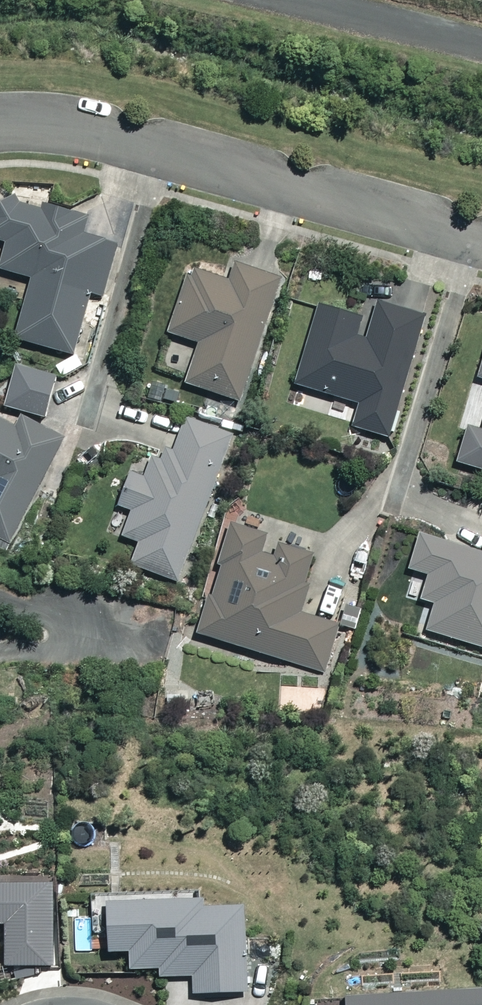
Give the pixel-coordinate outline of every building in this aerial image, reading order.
[(11,338),(76,355),(89,292),(105,296),(122,240),(84,232),(89,214),(12,195),(0,199),(0,236),(2,237),(0,248),(0,266),(29,274),(11,338)] [(199,344),(185,385),(239,404),(283,275),(237,259),(231,279),(192,266),(169,334),(199,344)] [(321,300),(296,388),(354,405),(349,423),(391,435),(427,308),(379,295),(366,340),(350,335),(358,310),(321,300)] [(55,373),(16,363),(5,404),(44,414),(55,373)] [(8,545),(70,434),(27,410),(19,423),(0,413),(0,540),(8,545)] [(138,543),(131,564),(184,581),(232,431),(185,416),(174,450),(157,444),(148,472),(132,467),(119,506),(129,509),(120,538),(138,543)] [(454,461),(481,468),(481,429),(464,425),(454,461)] [(232,518),(198,633),(325,670),(338,625),(301,614),(319,551),(282,541),(278,554),(265,551),(271,529),(232,518)] [(420,540),(409,574),(428,579),(420,604),(432,608),(424,634),(481,652),(481,558),(420,540)] [(5,928),(5,969),(54,970),(54,886),(0,886),(0,928),(5,928)] [(205,911),(204,902),(105,905),(107,957),(127,956),(128,975),(159,974),(159,981),(193,980),(193,997),(247,995),(244,910),(205,911)] [(348,1000),(348,1004),(481,1004),(481,994),(348,1000)]
